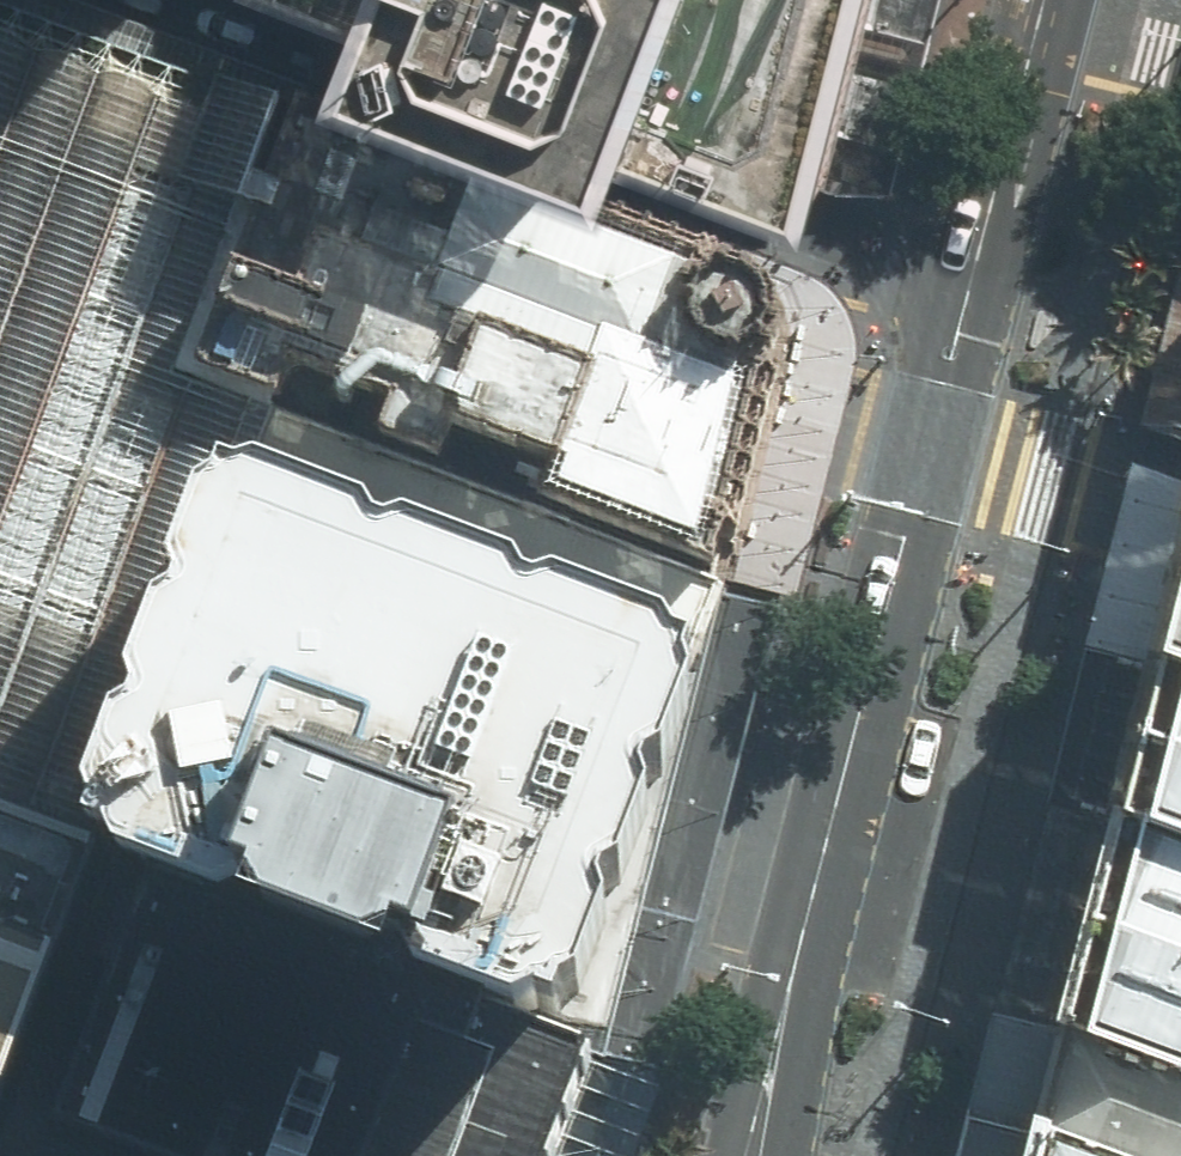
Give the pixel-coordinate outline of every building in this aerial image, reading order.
[(836,176),(884,0),(432,0),(836,176)] [(94,856),(235,472),(260,406),(211,387),(293,144),(0,35),(0,821),(94,856)] [(293,144),(211,387),(260,406),(706,576),(753,313),(293,144)] [(260,406),(235,472),(698,641),(706,576),(260,406)] [(698,641),(235,472),(94,856),(120,866),(552,1031),(698,641)] [(1152,676),(1176,685),(1180,687),(1180,526),(1152,676)] [(1176,685),(1134,839),(1180,857),(1180,687),(1176,685)] [(0,821),(0,1155),(20,1155),(120,866),(0,821)] [(1134,839),(1070,1040),(1180,1082),(1180,857),(1134,839)] [(552,1031),(120,866),(20,1155),(512,1155),(552,1031)] [(1070,1040),(1042,1139),(1086,1155),(1180,1155),(1180,1082),(1070,1040)] [(1042,1139),(1038,1155),(1086,1155),(1042,1139)]
